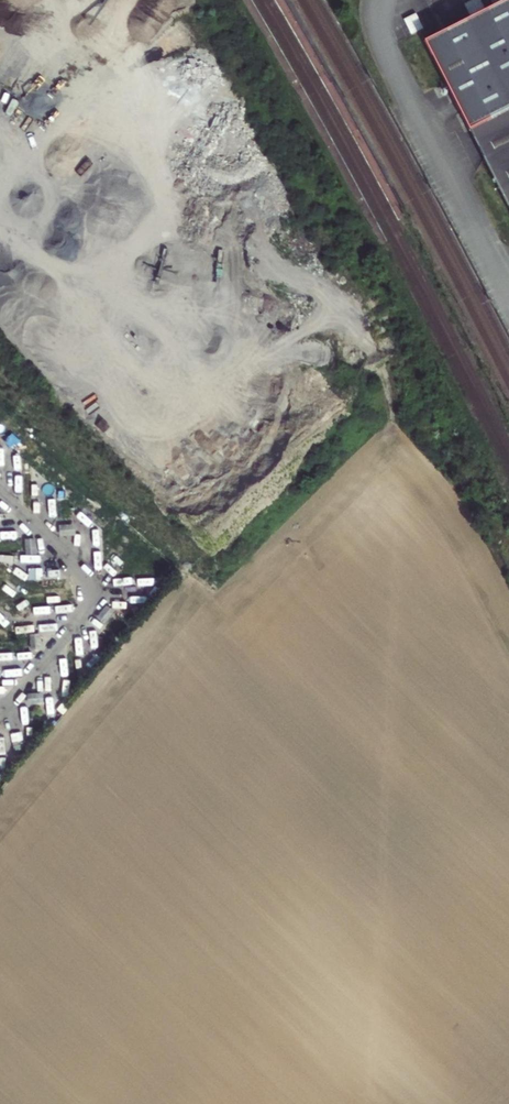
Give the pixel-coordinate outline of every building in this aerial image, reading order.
[(424,41),(508,210),(508,0),(504,0),(424,41)] [(197,61),(181,36),(173,40),(189,66),(197,61)] [(76,524),(59,525),(59,537),(76,537),(76,524)] [(36,538),(24,539),(25,556),(37,555),(36,538)] [(107,605),(96,617),(105,625),(116,613),(107,605)] [(41,634),(29,634),(29,651),(41,651),(41,634)] [(44,693),(28,693),(28,706),(44,705),(44,693)]
